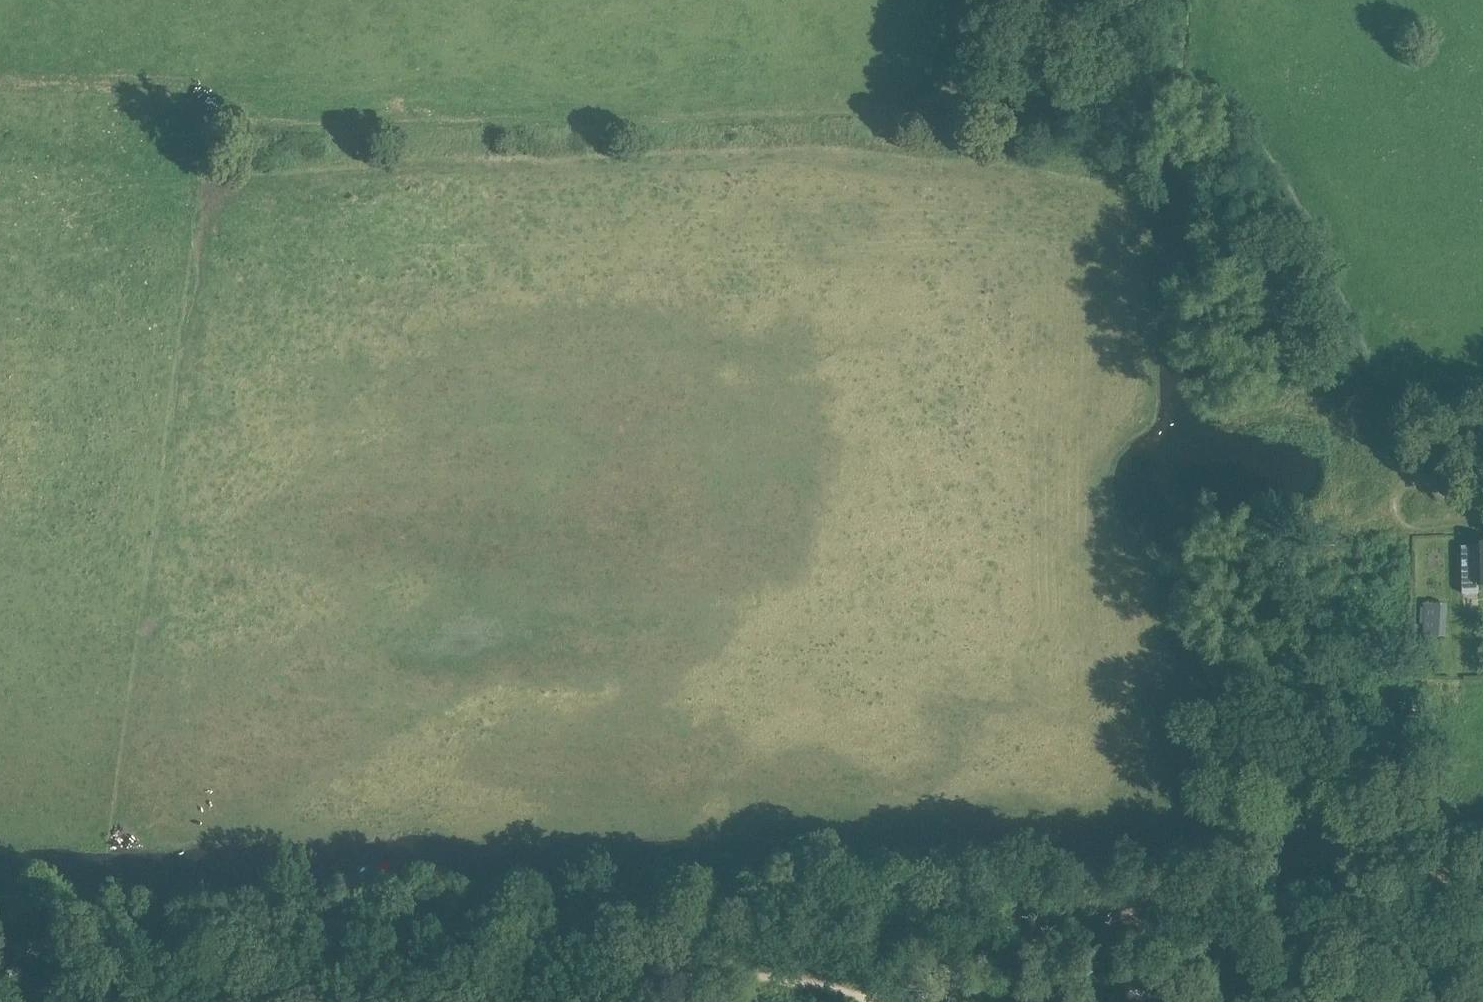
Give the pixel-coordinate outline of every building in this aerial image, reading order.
[(1479,543),(1479,546),(1463,546),(1463,585),(1464,585),(1464,598),(1480,598),(1480,586),(1482,586),(1482,543),(1479,543)] [(1443,679),(1445,638),(1446,605),(1425,604),(1423,678),(1443,679)]
